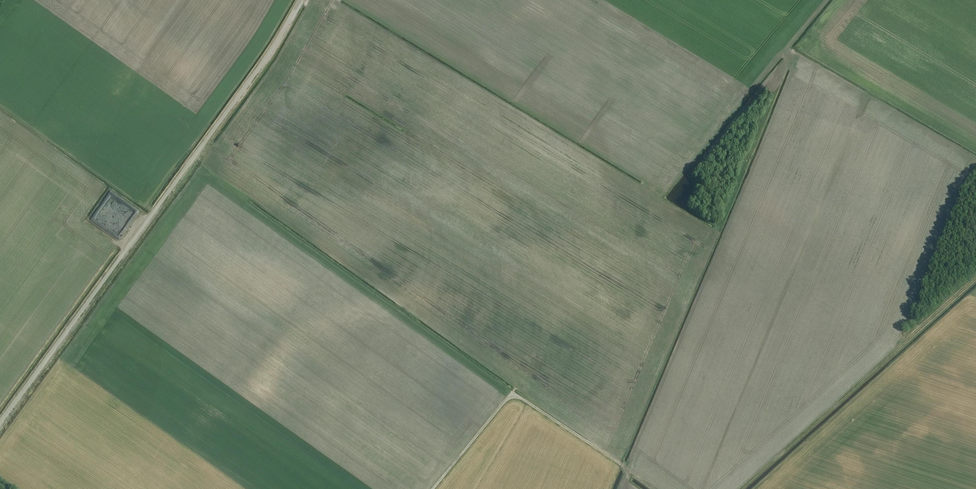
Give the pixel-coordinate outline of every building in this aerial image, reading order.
[(113,235),(119,227),(117,225),(111,234),(113,235)]
